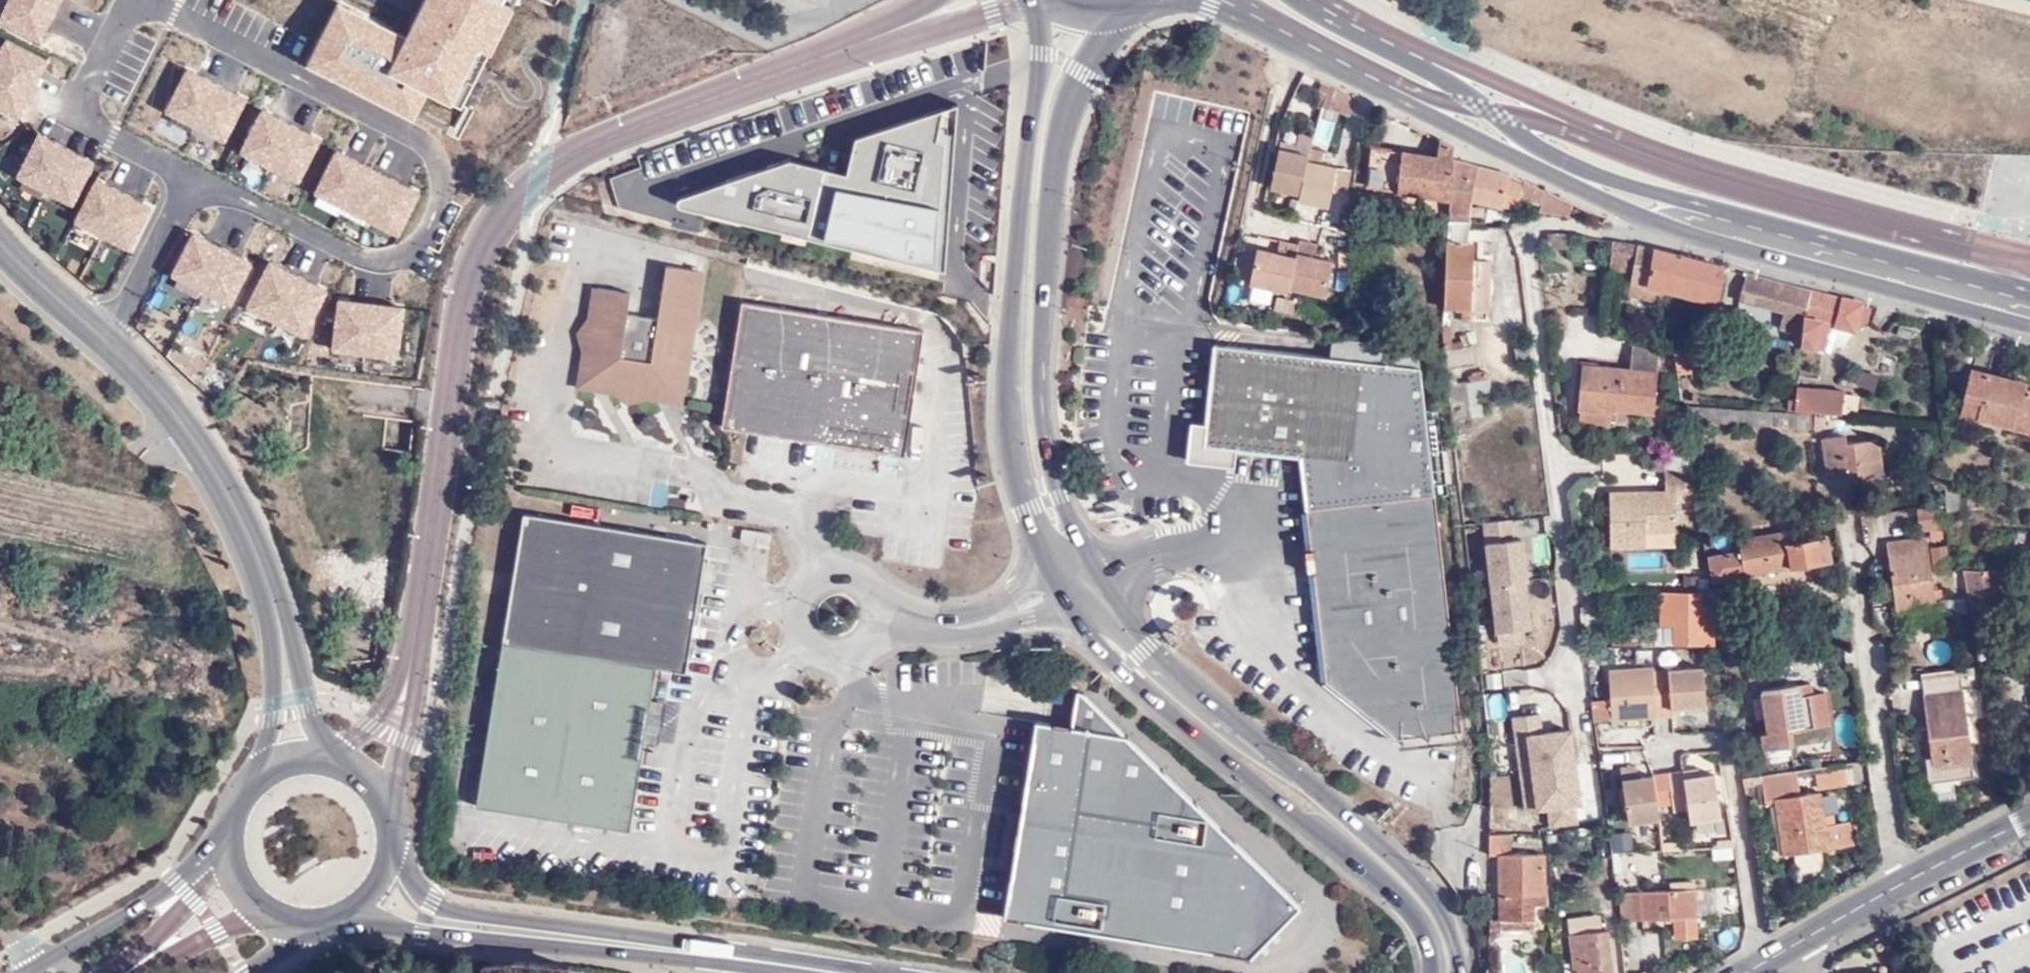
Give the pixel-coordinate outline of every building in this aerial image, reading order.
[(0,16),(0,19),(40,40),(61,0),(8,0),(0,16)] [(310,62),(414,115),(428,88),(462,104),(482,67),(516,0),(427,0),(408,37),(351,8),(341,27),(330,22),(310,62)] [(351,8),(340,2),(330,22),(341,27),(351,8)] [(5,39),(0,50),(0,107),(18,116),(47,61),(5,39)] [(244,98),(186,68),(165,109),(223,139),(244,98)] [(953,155),(956,106),(854,139),(846,175),(790,160),(680,195),(678,201),(681,207),(928,266),(934,245),(946,249),(949,203),(935,199),(946,154),(953,155)] [(319,139),(261,110),(240,151),(298,181),(319,139)] [(1319,121),(1314,144),(1326,147),(1331,123),(1319,121)] [(72,203),(93,162),(38,133),(17,174),(72,203)] [(1457,146),(1439,137),(1436,154),(1377,144),(1370,181),(1444,195),(1453,160),(1457,146)] [(846,175),(854,139),(790,160),(846,175)] [(338,148),(317,189),(398,231),(419,191),(338,148)] [(1309,154),(1278,148),(1272,189),(1294,194),(1294,201),(1331,208),(1338,166),(1308,161),(1309,154)] [(949,203),(953,155),(946,154),(935,199),(949,203)] [(1453,160),(1444,195),(1444,221),(1473,225),(1473,197),(1479,168),(1453,160)] [(1507,172),(1479,168),(1473,197),(1501,202),(1501,210),(1515,210),(1517,199),(1522,180),(1507,179),(1507,172)] [(1544,188),(1522,177),(1522,180),(1517,199),(1538,203),(1544,188)] [(151,207),(96,179),(75,220),(130,248),(151,207)] [(1574,201),(1544,188),(1538,203),(1535,211),(1568,218),(1574,201)] [(1444,221),(1445,241),(1446,267),(1448,305),(1494,307),(1492,253),(1473,253),(1473,239),(1473,225),(1444,221)] [(1498,228),(1473,225),(1473,239),(1498,239),(1498,228)] [(230,304),(251,263),(193,233),(172,274),(230,304)] [(1716,304),(1725,267),(1638,242),(1617,236),(1616,241),(1637,247),(1632,269),(1629,279),(1716,304)] [(1637,247),(1616,241),(1613,263),(1632,269),(1637,247)] [(1301,293),(1328,297),(1334,259),(1320,257),(1322,248),(1300,243),(1300,246),(1282,244),(1281,253),(1259,251),(1252,287),(1277,292),(1287,294),(1287,288),(1298,289),(1298,292),(1301,293)] [(945,269),(946,249),(934,245),(928,266),(945,269)] [(270,261),(248,302),(302,331),(325,286),(270,261)] [(645,392),(681,397),(702,273),(672,268),(665,320),(625,315),(628,292),(600,288),(596,315),(580,332),(589,349),(584,382),(615,386),(628,400),(645,392)] [(1803,334),(1813,290),(1750,273),(1740,300),(1782,312),(1779,326),(1803,334)] [(1713,320),(1716,304),(1629,279),(1626,297),(1713,320)] [(1277,292),(1252,287),(1251,297),(1275,302),(1277,292)] [(1858,307),(1859,303),(1813,290),(1803,334),(1801,341),(1833,351),(1849,341),(1854,323),(1858,307)] [(1326,309),(1328,297),(1301,293),(1300,305),(1326,309)] [(402,304),(339,297),(333,347),(397,355),(402,304)] [(743,303),(722,428),(753,432),(896,455),(906,447),(925,332),(743,303)] [(1858,307),(1854,323),(1861,325),(1865,309),(1858,307)] [(1450,347),(1468,345),(1468,340),(1459,341),(1457,325),(1448,325),(1450,347)] [(1468,345),(1450,347),(1452,366),(1483,364),(1481,344),(1468,345)] [(1306,509),(1435,495),(1420,367),(1214,345),(1205,445),(1207,446),(1235,450),(1300,456),(1306,509)] [(1615,409),(1652,412),(1658,354),(1631,349),(1628,373),(1583,367),(1578,413),(1615,416),(1615,409)] [(1672,355),(1679,391),(1695,388),(1689,352),(1672,355)] [(1974,369),(1963,411),(2029,430),(2029,385),(1974,369)] [(1854,371),(1852,387),(1874,390),(1877,374),(1854,371)] [(1454,381),(1459,419),(1477,418),(1476,380),(1454,381)] [(1783,410),(1834,413),(1835,393),(1788,390),(1783,410)] [(1835,393),(1834,413),(1846,415),(1848,397),(1835,393)] [(1853,439),(1832,441),(1834,473),(1862,472),(1862,475),(1887,474),(1883,442),(1853,443),(1853,439)] [(1233,465),(1235,450),(1207,446),(1205,460),(1233,465)] [(1699,499),(1694,470),(1668,470),(1669,490),(1613,489),(1613,545),(1648,545),(1648,530),(1679,530),(1679,499),(1699,499)] [(1948,484),(1949,500),(1950,508),(1962,508),(1960,483),(1948,484)] [(1461,729),(1435,495),(1306,509),(1326,680),(1398,737),(1461,729)] [(1945,502),(1917,506),(1919,525),(1949,520),(1945,502)] [(685,673),(705,546),(522,517),(476,805),(628,829),(654,668),(685,673)] [(1510,521),(1480,524),(1482,547),(1513,544),(1510,521)] [(1720,576),(1833,560),(1829,535),(1820,536),(1819,525),(1744,534),(1745,547),(1717,551),(1720,576)] [(1901,608),(1938,604),(1930,538),(1893,543),(1901,608)] [(1487,640),(1527,637),(1521,546),(1481,549),(1487,640)] [(2002,573),(1967,571),(1978,650),(2010,646),(2002,573)] [(1652,639),(1720,637),(1719,616),(1705,616),(1705,590),(1659,591),(1659,623),(1652,623),(1652,639)] [(1652,661),(1651,646),(1635,647),(1634,662),(1652,661)] [(1712,698),(1710,660),(1621,668),(1621,691),(1601,692),(1602,717),(1684,710),(1683,700),(1712,698)] [(1966,688),(1930,692),(1938,756),(1931,757),(1934,780),(1977,775),(1966,688)] [(1251,956),(1301,905),(1082,692),(1076,728),(1035,721),(1019,817),(1011,869),(1003,916),(1251,956)] [(1808,735),(1804,697),(1769,699),(1772,738),(1763,739),(1765,766),(1797,764),(1795,735),(1808,735)] [(1537,715),(1513,717),(1521,817),(1548,815),(1549,827),(1577,824),(1569,732),(1539,735),(1537,715)] [(1631,775),(1644,774),(1643,765),(1630,765),(1631,775)] [(1707,768),(1691,769),(1692,780),(1708,778),(1707,768)] [(1705,818),(1728,816),(1724,777),(1708,778),(1692,780),(1691,769),(1680,770),(1684,805),(1684,810),(1704,809),(1705,818)] [(1684,805),(1680,770),(1644,774),(1631,775),(1632,788),(1633,802),(1634,818),(1669,816),(1668,807),(1684,805)] [(1787,853),(1839,844),(1834,821),(1830,821),(1824,789),(1803,793),(1800,773),(1764,780),(1768,804),(1778,803),(1787,853)] [(1494,815),(1519,811),(1513,774),(1488,778),(1494,815)] [(1623,802),(1633,802),(1632,788),(1623,789),(1623,802)] [(1011,869),(1019,817),(1007,815),(999,868),(1011,869)] [(1613,854),(1632,850),(1628,831),(1609,835),(1613,854)] [(1510,854),(1510,834),(1489,834),(1489,855),(1498,855),(1498,919),(1534,919),(1534,904),(1545,904),(1545,853),(1510,854)] [(1820,856),(1792,859),(1794,879),(1821,876),(1820,856)] [(1704,890),(1632,894),(1633,921),(1705,918),(1704,890)] [(1534,919),(1498,919),(1489,919),(1490,936),(1500,936),(1500,929),(1534,929),(1534,919)] [(1607,929),(1570,935),(1573,960),(1563,961),(1564,972),(1613,972),(1607,929)]
